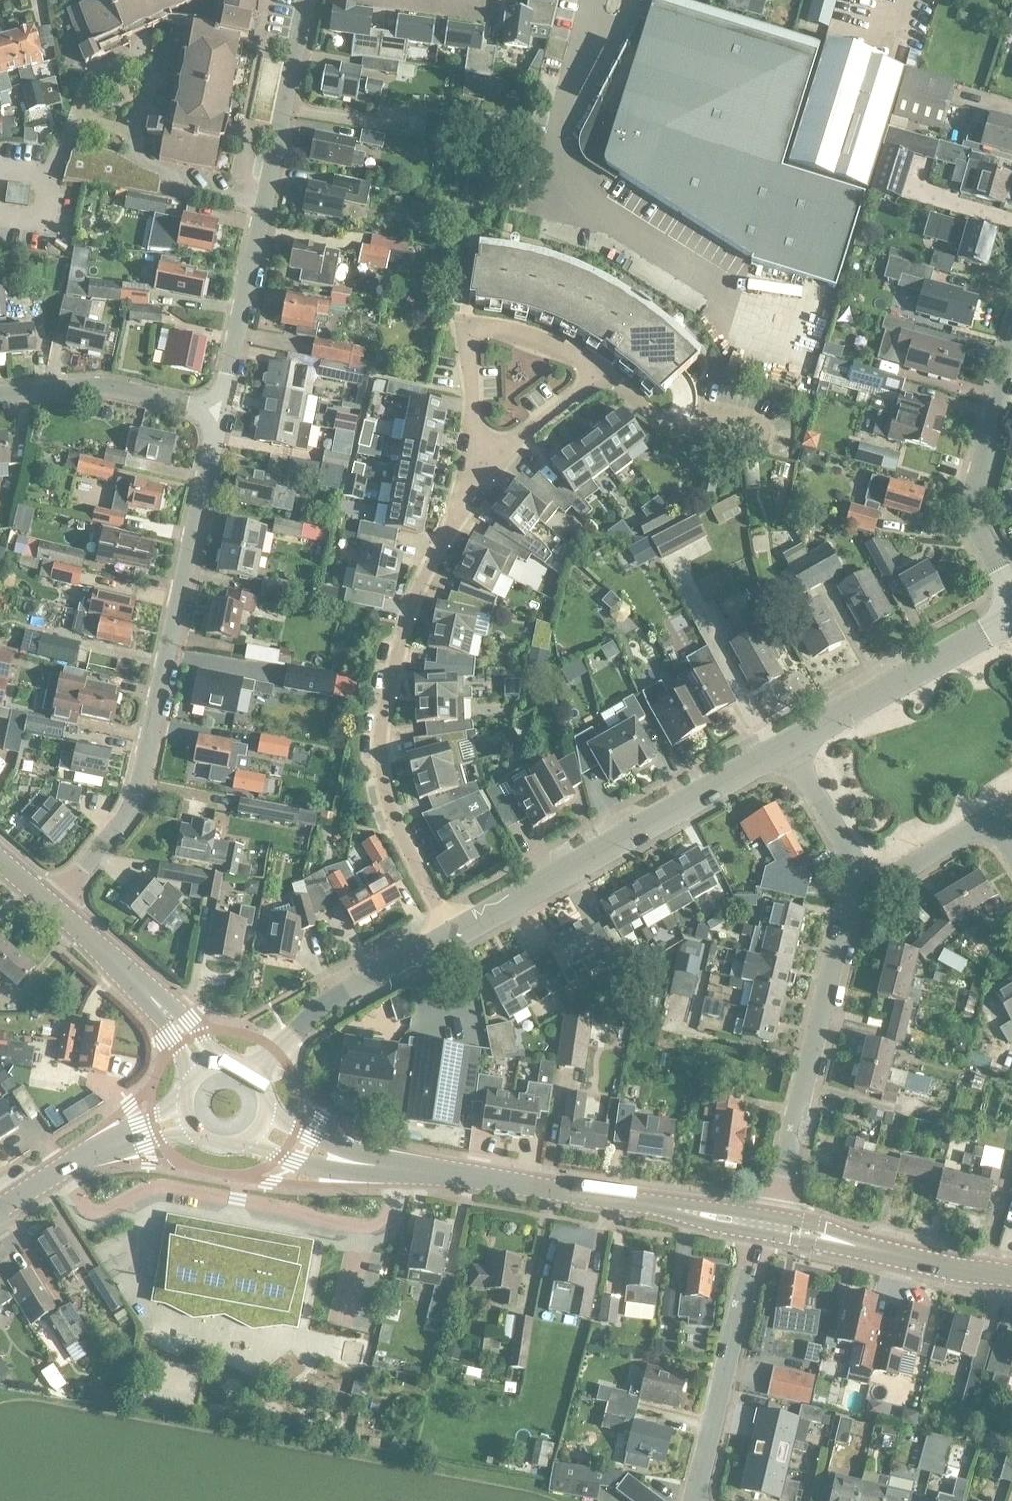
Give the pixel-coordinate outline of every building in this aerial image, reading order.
[(84,48),(79,51),(85,65),(105,57),(104,55),(102,56),(100,51),(118,43),(115,36),(140,26),(199,0),(97,0),(96,0),(96,1),(88,5),(89,9),(85,11),(85,10),(83,11),(83,12),(87,20),(90,27),(93,35),(97,43),(84,48)] [(219,7),(213,35),(192,31),(176,110),(172,127),(148,122),(146,134),(163,137),(158,160),(207,170),(208,166),(207,166),(208,162),(212,162),(215,154),(217,149),(218,143),(212,142),(217,118),(218,115),(218,114),(219,110),(222,111),(226,102),(228,98),(230,88),(230,83),(229,83),(230,74),(226,73),(227,69),(228,69),(229,63),(228,63),(229,59),(233,59),(236,50),(237,50),(238,46),(239,42),(256,45),(256,44),(251,43),(253,25),(251,22),(255,0),(216,0),(219,7)] [(558,2),(546,0),(528,0),(527,10),(509,8),(508,12),(505,11),(503,27),(506,28),(506,30),(504,46),(527,49),(531,26),(551,29),(558,2)] [(585,143),(586,150),(589,156),(594,160),(751,259),(751,263),(835,289),(865,194),(781,168),(820,43),(682,0),(654,0),(638,54),(630,50),(601,105),(602,106),(587,136),(585,143)] [(746,13),(762,18),(768,0),(750,0),(746,13)] [(807,21),(829,28),(836,0),(813,0),(807,21)] [(83,12),(83,11),(80,4),(67,10),(71,17),(83,12)] [(380,52),(382,32),(369,30),(372,13),(354,10),(354,7),(338,4),(338,8),(334,7),(333,14),(330,13),(328,25),(331,25),(331,31),(354,34),(351,56),(378,60),(380,52)] [(87,20),(83,12),(71,17),(74,25),(87,20)] [(409,43),(438,47),(441,26),(435,26),(435,22),(398,16),(395,34),(382,32),(380,52),(378,60),(386,61),(399,63),(406,64),(409,43)] [(90,27),(87,20),(74,25),(77,33),(90,27)] [(441,26),(438,47),(468,50),(465,72),(493,76),(496,48),(493,48),(482,46),(485,29),(447,23),(447,27),(443,27),(441,26)] [(93,35),(90,27),(77,33),(81,41),(93,35)] [(9,38),(7,38),(5,30),(0,31),(0,99),(2,107),(11,105),(7,93),(12,92),(8,74),(18,72),(9,38)] [(9,38),(18,72),(19,71),(30,111),(45,106),(39,85),(37,85),(32,68),(44,65),(40,50),(49,47),(45,30),(34,33),(34,31),(9,38)] [(93,35),(81,41),(84,48),(97,43),(93,35)] [(826,41),(787,165),(867,190),(905,70),(882,63),(883,58),(826,41)] [(398,75),(399,65),(399,63),(386,61),(385,73),(398,75)] [(325,69),(321,91),(323,92),(322,97),(339,100),(339,98),(355,101),(358,91),(365,92),(364,95),(379,98),(382,85),(367,82),(366,84),(357,82),(360,70),(342,66),(340,72),(325,69)] [(907,72),(894,118),(940,130),(952,84),(907,72)] [(467,75),(465,94),(501,100),(504,80),(467,75)] [(486,143),(489,120),(429,111),(425,135),(486,143)] [(968,142),(1011,154),(1011,123),(990,117),(987,129),(972,125),(968,142)] [(361,132),(358,145),(382,150),(384,137),(361,132)] [(315,134),(310,160),(349,168),(349,167),(361,169),(364,156),(352,153),(354,143),(315,134)] [(956,160),(960,147),(939,141),(934,160),(955,166),(956,161),(956,160)] [(885,144),(871,190),(900,198),(914,153),(885,144)] [(970,195),(982,199),(1003,205),(1011,176),(993,170),(996,159),(983,155),(981,155),(981,153),(972,151),(968,164),(967,169),(960,193),(970,196),(970,195)] [(159,182),(133,170),(130,192),(157,197),(159,182)] [(309,184),(303,211),(338,219),(342,202),(343,196),(368,201),(372,184),(336,177),(334,189),(309,184)] [(130,192),(128,192),(126,206),(166,213),(169,199),(157,197),(130,192)] [(169,217),(166,234),(179,237),(178,242),(209,249),(214,224),(198,220),(199,217),(182,214),(181,219),(169,217)] [(948,220),(941,241),(961,247),(957,259),(968,262),(985,268),(996,232),(979,228),(979,229),(948,220)] [(870,235),(858,231),(854,246),(866,249),(870,235)] [(390,250),(405,254),(407,245),(372,238),(371,246),(363,245),(362,247),(359,264),(386,270),(388,261),(390,250)] [(300,282),(332,288),(334,288),(334,287),(340,251),(326,249),(326,247),(324,247),(294,241),(289,268),(302,270),(300,282)] [(473,263),(468,299),(475,300),(474,306),(507,310),(533,317),(558,326),(582,338),(600,351),(597,354),(610,363),(612,360),(631,373),(657,397),(697,361),(695,359),(700,354),(675,331),(649,310),(650,309),(642,303),(641,304),(634,300),(606,283),(576,268),(545,257),(512,250),(478,246),(476,264),(473,263)] [(919,266),(934,270),(951,274),(955,258),(924,249),(919,266)] [(184,266),(222,270),(223,256),(185,252),(184,266)] [(176,265),(177,261),(159,257),(153,289),(198,297),(202,276),(193,274),(194,268),(176,265)] [(934,270),(919,266),(889,258),(885,276),(900,280),(902,273),(931,281),(934,270)] [(748,286),(766,293),(763,303),(773,307),(780,287),(751,277),(748,286)] [(80,284),(79,296),(128,302),(149,304),(150,288),(90,282),(89,284),(80,284)] [(918,313),(971,327),(978,298),(950,291),(950,288),(926,282),(918,313)] [(334,288),(332,288),(330,300),(329,305),(349,309),(352,290),(334,287),(334,288)] [(784,289),(780,307),(797,311),(802,293),(784,289)] [(286,295),(281,324),(297,326),(295,335),(315,339),(318,324),(326,326),(329,305),(330,300),(302,295),(302,298),(286,295)] [(65,296),(58,324),(73,327),(68,347),(102,355),(109,329),(87,324),(92,303),(65,296)] [(209,320),(213,308),(181,297),(177,308),(209,320)] [(130,319),(161,322),(162,307),(132,304),(130,319)] [(887,318),(884,329),(903,335),(898,350),(911,353),(907,368),(954,380),(962,350),(912,336),(915,326),(887,318)] [(7,332),(5,320),(0,320),(0,357),(9,356),(7,332)] [(33,330),(19,331),(7,332),(9,356),(35,354),(33,330)] [(167,334),(160,367),(196,375),(203,342),(167,334)] [(344,383),(347,367),(361,370),(364,351),(351,348),(315,341),(311,359),(320,361),(317,378),(344,383)] [(850,381),(854,366),(854,365),(827,358),(823,373),(850,381)] [(18,362),(0,363),(0,374),(18,373),(18,362)] [(263,375),(262,381),(265,384),(265,387),(266,387),(305,395),(310,369),(286,365),(269,362),(267,374),(263,375)] [(854,366),(850,381),(881,389),(885,375),(854,366)] [(884,395),(818,377),(813,395),(859,407),(855,422),(867,425),(871,409),(880,412),(884,395)] [(405,423),(441,430),(446,408),(416,402),(418,390),(387,384),(385,396),(410,401),(405,423)] [(266,387),(261,414),(300,421),(299,423),(300,423),(305,395),(266,387)] [(892,416),(941,429),(947,408),(916,399),(914,405),(900,401),(898,408),(894,407),(892,416)] [(338,411),(334,428),(355,433),(359,416),(338,411)] [(602,426),(624,454),(642,440),(620,412),(602,426)] [(254,418),(253,424),(257,427),(254,442),(308,452),(313,425),(300,423),(299,423),(300,421),(261,414),(259,414),(259,416),(254,418)] [(941,429),(892,416),(889,425),(893,426),(891,434),(905,438),(904,442),(935,451),(941,429)] [(365,421),(362,434),(373,436),(373,435),(376,424),(365,421)] [(441,430),(405,423),(401,444),(437,451),(441,430)] [(624,454),(602,426),(585,439),(607,467),(624,454)] [(138,430),(131,456),(166,464),(173,439),(138,430)] [(362,434),(359,446),(370,449),(373,436),(362,434)] [(585,439),(567,452),(590,481),(607,467),(585,439)] [(861,441),(855,460),(895,471),(900,452),(861,441)] [(437,451),(401,444),(397,465),(433,472),(437,451)] [(804,446),(801,461),(816,463),(819,449),(804,446)] [(108,449),(108,451),(106,459),(106,462),(125,466),(128,453),(108,449)] [(322,465),(322,466),(343,470),(346,471),(349,457),(325,452),(322,465)] [(590,481),(567,452),(550,465),(568,489),(560,497),(582,520),(591,512),(576,492),(590,481)] [(80,458),(77,471),(113,480),(117,467),(80,458)] [(289,459),(285,478),(288,478),(289,478),(290,478),(317,484),(321,465),(290,459),(290,460),(289,459)] [(706,463),(699,493),(711,496),(718,466),(706,463)] [(355,464),(352,476),(363,479),(363,478),(366,466),(355,464)] [(321,465),(317,484),(340,488),(343,470),(322,466),(322,465),(321,465)] [(397,465),(393,486),(429,493),(433,472),(397,465)] [(240,469),(234,501),(271,508),(293,512),(296,492),(288,490),(290,478),(289,478),(288,478),(285,478),(267,474),(267,475),(240,469)] [(507,495),(538,521),(543,526),(558,508),(566,514),(571,509),(539,475),(531,484),(523,477),(507,495)] [(352,476),(349,488),(360,491),(363,479),(352,476)] [(852,508),(847,528),(874,535),(881,507),(917,516),(924,490),(872,477),(864,511),(852,508)] [(621,497),(638,486),(633,478),(616,490),(621,497)] [(119,482),(116,494),(129,497),(126,508),(146,513),(147,509),(158,512),(163,489),(147,485),(147,483),(133,480),(131,485),(119,482)] [(393,486),(388,507),(425,515),(429,493),(393,486)] [(538,521),(507,495),(492,513),(504,523),(497,535),(494,533),(544,564),(550,557),(543,546),(528,534),(538,521)] [(741,514),(733,497),(711,508),(720,525),(741,514)] [(18,507),(14,523),(55,534),(59,517),(18,507)] [(425,515),(388,507),(384,529),(359,524),(357,536),(388,542),(390,530),(420,536),(425,515)] [(126,515),(112,512),(96,508),(92,522),(123,529),(126,515)] [(134,512),(132,523),(166,531),(168,519),(134,512)] [(659,513),(637,525),(642,535),(665,523),(659,513)] [(696,515),(650,539),(651,539),(662,560),(707,535),(696,515)] [(276,521),(274,531),(302,537),(305,527),(276,521)] [(224,531),(221,547),(260,555),(265,530),(230,523),(228,531),(224,531)] [(99,546),(95,562),(114,567),(115,560),(134,565),(133,568),(145,571),(148,558),(147,557),(150,546),(129,541),(129,538),(99,531),(95,545),(99,546)] [(473,538),(463,558),(507,579),(516,559),(525,564),(530,556),(544,565),(544,564),(494,533),(487,545),(473,538)] [(388,542),(357,536),(354,548),(364,550),(360,572),(396,579),(401,557),(385,554),(388,542)] [(18,538),(14,552),(22,555),(26,540),(18,538)] [(644,561),(657,554),(649,538),(631,548),(636,558),(641,555),(644,561)] [(888,585),(899,580),(895,574),(897,573),(878,538),(866,545),(888,586),(888,585)] [(54,564),(81,571),(86,551),(40,540),(36,559),(43,561),(54,564)] [(828,543),(807,554),(822,582),(844,570),(828,543)] [(221,547),(218,565),(220,566),(219,573),(255,580),(260,555),(221,547)] [(822,582),(807,554),(789,564),(804,592),(822,582)] [(43,561),(36,559),(22,556),(20,565),(41,571),(43,561)] [(507,579),(463,558),(453,578),(468,585),(463,598),(493,608),(496,598),(490,595),(500,576),(507,579)] [(897,573),(895,574),(899,580),(915,610),(932,601),(931,599),(942,593),(926,565),(918,569),(915,563),(897,573)] [(81,571),(54,564),(50,579),(78,585),(81,571)] [(396,579),(360,572),(356,593),(346,591),(343,604),(374,610),(376,598),(392,601),(396,579)] [(870,575),(841,591),(864,631),(892,615),(870,575)] [(292,582),(264,577),(261,592),(289,597),(292,582)] [(763,595),(758,585),(747,591),(753,601),(763,595)] [(102,618),(128,624),(133,601),(90,592),(88,599),(85,598),(83,606),(80,605),(78,614),(81,614),(81,615),(90,617),(90,613),(102,616),(102,618)] [(213,603),(206,635),(235,641),(242,610),(249,612),(251,604),(255,605),(256,598),(230,592),(227,606),(213,603)] [(615,603),(623,603),(611,592),(602,602),(610,609),(615,603)] [(438,602),(433,628),(472,636),(477,613),(490,616),(493,608),(463,598),(455,595),(452,605),(438,602)] [(820,602),(792,618),(815,658),(843,642),(820,602)] [(750,612),(727,625),(738,644),(733,647),(749,674),(746,675),(755,692),(783,676),(774,661),(778,659),(750,612)] [(90,617),(81,615),(76,635),(84,637),(83,638),(128,647),(132,626),(128,625),(128,624),(102,618),(102,616),(90,613),(90,617)] [(472,636),(433,628),(429,649),(439,651),(438,665),(474,668),(475,656),(468,654),(472,636)] [(78,643),(41,634),(36,654),(73,663),(78,643)] [(551,637),(537,634),(534,647),(548,650),(551,637)] [(613,645),(603,650),(608,660),(618,655),(613,645)] [(247,647),(245,660),(278,665),(280,652),(247,647)] [(693,671),(678,679),(706,728),(702,721),(726,708),(714,687),(725,681),(708,648),(687,661),(693,671)] [(547,652),(531,649),(528,666),(544,669),(547,652)] [(8,683),(14,657),(0,653),(0,681),(8,683)] [(250,662),(247,676),(281,683),(284,669),(250,662)] [(416,702),(464,700),(473,700),(472,688),(464,689),(463,677),(474,677),(474,668),(438,665),(434,665),(433,677),(415,678),(416,702)] [(288,668),(285,688),(355,700),(358,688),(360,680),(288,668)] [(57,696),(115,709),(119,691),(86,684),(88,674),(62,669),(60,677),(51,675),(49,683),(47,693),(57,696)] [(199,671),(192,705),(236,714),(240,691),(253,693),(255,682),(199,671)] [(706,728),(678,679),(678,680),(682,686),(668,694),(662,684),(643,694),(648,706),(660,727),(670,721),(682,742),(706,728)] [(57,696),(47,693),(46,695),(44,707),(53,709),(51,719),(77,725),(79,719),(112,725),(115,709),(57,696)] [(619,714),(624,723),(609,731),(632,771),(638,767),(639,769),(653,762),(651,759),(654,758),(635,724),(648,717),(636,695),(625,701),(629,708),(619,714)] [(464,700),(416,702),(417,724),(428,723),(430,738),(465,732),(473,731),(473,732),(471,720),(465,720),(464,700)] [(12,710),(0,707),(0,718),(10,720),(12,710)] [(10,720),(5,742),(3,750),(19,753),(23,733),(26,718),(27,718),(28,714),(12,710),(10,720)] [(27,718),(23,733),(62,740),(65,726),(27,718)] [(592,730),(574,740),(579,766),(594,758),(609,784),(612,782),(613,785),(627,777),(625,774),(632,771),(609,731),(596,738),(592,730)] [(465,732),(430,738),(416,740),(418,751),(406,754),(413,779),(452,768),(446,747),(466,741),(465,732)] [(258,735),(255,749),(276,753),(278,738),(258,735)] [(200,738),(195,764),(226,770),(229,756),(241,758),(243,748),(231,745),(231,744),(200,738)] [(61,754),(58,770),(104,779),(110,751),(78,745),(75,757),(61,754)] [(553,762),(531,774),(555,817),(556,817),(552,810),(573,798),(570,791),(582,784),(574,755),(555,766),(553,762)] [(460,766),(452,768),(413,779),(419,800),(430,796),(435,810),(457,801),(480,792),(475,782),(465,785),(460,766)] [(236,781),(235,788),(261,793),(264,779),(237,774),(236,781)] [(500,783),(498,774),(493,775),(490,779),(492,785),(500,783)] [(555,817),(531,774),(531,775),(534,781),(513,793),(515,797),(505,803),(518,824),(528,819),(533,829),(555,817)] [(59,783),(56,797),(79,802),(82,788),(59,783)] [(30,821),(29,822),(54,844),(74,820),(50,798),(30,821)] [(241,799),(239,813),(260,817),(260,820),(287,825),(287,823),(296,824),(297,821),(299,821),(315,824),(317,813),(311,812),(241,799)] [(457,801),(435,810),(424,815),(445,853),(442,854),(456,879),(482,864),(470,843),(484,836),(471,813),(465,817),(457,801)] [(751,844),(761,838),(766,847),(775,863),(765,869),(760,889),(805,900),(810,880),(812,879),(799,856),(802,854),(775,807),(740,826),(751,844)] [(334,813),(323,811),(321,822),(332,824),(334,813)] [(183,825),(177,857),(208,863),(214,831),(213,831),(214,825),(196,822),(194,828),(183,825)] [(352,837),(351,844),(363,846),(374,866),(378,863),(389,857),(375,834),(375,833),(354,829),(352,837)] [(243,849),(228,846),(223,874),(237,876),(243,849)] [(696,851),(673,864),(689,891),(694,900),(709,892),(704,882),(720,873),(712,856),(702,861),(696,851)] [(312,878),(303,882),(307,896),(313,916),(340,901),(342,904),(354,927),(377,914),(364,891),(364,892),(354,872),(354,873),(349,865),(347,862),(324,871),(312,878)] [(375,885),(364,891),(377,914),(400,901),(392,888),(391,886),(378,863),(374,866),(374,867),(366,871),(375,885)] [(689,891),(673,864),(649,878),(665,905),(689,891)] [(204,899),(219,902),(224,874),(209,871),(204,899)] [(142,920),(147,913),(161,926),(179,904),(177,903),(182,897),(168,885),(162,891),(143,874),(120,901),(142,920)] [(665,905),(649,878),(626,892),(642,918),(665,905)] [(246,880),(244,888),(248,893),(256,895),(259,883),(246,880)] [(203,888),(192,886),(190,897),(201,899),(203,888)] [(642,918),(626,892),(602,906),(613,925),(604,930),(611,943),(623,964),(633,959),(622,941),(633,934),(629,925),(642,918)] [(297,899),(291,901),(293,909),(298,923),(300,932),(316,927),(313,916),(307,896),(297,899)] [(733,896),(723,903),(728,912),(737,906),(738,905),(733,896)] [(738,905),(737,906),(755,906),(755,896),(733,896),(738,905)] [(774,904),(768,930),(797,937),(804,911),(774,904)] [(272,917),(264,955),(294,961),(300,934),(300,932),(298,923),(293,909),(291,909),(290,905),(271,910),(272,915),(272,917)] [(215,917),(213,931),(217,932),(213,954),(241,959),(247,921),(253,922),(255,909),(242,907),(239,921),(215,917)] [(672,917),(665,921),(678,945),(685,941),(672,917)] [(607,965),(599,951),(585,926),(575,932),(571,925),(563,930),(583,964),(592,959),(598,970),(607,965)] [(695,938),(707,941),(710,928),(698,925),(695,938)] [(797,937),(768,930),(745,925),(743,935),(754,938),(750,954),(752,954),(761,956),(791,963),(797,937)] [(647,942),(653,939),(648,929),(648,928),(642,931),(647,942)] [(583,964),(563,930),(554,935),(557,942),(546,948),(556,966),(546,971),(559,993),(568,988),(578,982),(572,970),(583,964)] [(13,954),(0,943),(0,969),(13,954)] [(680,947),(675,973),(696,977),(697,969),(702,952),(680,947)] [(0,969),(0,982),(3,978),(16,990),(32,971),(13,954),(0,969)] [(761,956),(755,983),(785,990),(791,963),(761,956)] [(511,959),(503,963),(523,999),(532,993),(539,1006),(549,1000),(559,993),(546,971),(539,959),(529,964),(525,959),(515,965),(511,959)] [(523,999),(503,963),(494,968),(498,975),(486,982),(509,1022),(518,1017),(512,1005),(523,999)] [(945,965),(938,978),(962,990),(968,977),(945,965)] [(732,977),(729,988),(743,992),(746,981),(732,977)] [(993,994),(1011,1024),(1011,982),(996,992),(993,994)] [(785,990),(755,983),(748,1009),(778,1016),(785,990)] [(575,993),(566,998),(571,1006),(579,1002),(575,993)] [(644,998),(639,1020),(652,1023),(657,1001),(644,998)] [(706,999),(702,1015),(721,1020),(725,1004),(706,999)] [(778,1016),(748,1009),(742,1036),(772,1044),(778,1016)] [(591,1021),(566,1017),(558,1066),(583,1070),(591,1021)] [(492,1058),(506,1059),(505,1055),(517,1052),(517,1049),(512,1023),(486,1028),(492,1058)] [(63,1026),(60,1042),(110,1051),(114,1032),(76,1025),(75,1028),(63,1026)] [(940,1041),(943,1028),(929,1025),(926,1038),(940,1041)] [(1000,1032),(1008,1046),(1011,1044),(1011,1025),(1000,1032)] [(387,1114),(396,1045),(371,1042),(372,1033),(357,1031),(356,1040),(346,1038),(338,1091),(348,1092),(347,1097),(348,1097),(387,1114)] [(110,1051),(60,1042),(57,1062),(68,1064),(66,1071),(105,1078),(110,1051)] [(396,1045),(387,1114),(407,1117),(406,1122),(457,1128),(469,1049),(418,1042),(417,1048),(396,1045)] [(35,1068),(38,1048),(11,1044),(7,1063),(30,1067),(35,1068)] [(505,1055),(506,1059),(524,1061),(525,1050),(517,1049),(517,1052),(505,1055)] [(0,1065),(0,1079),(3,1084),(10,1080),(8,1077),(3,1070),(0,1065)] [(509,1139),(514,1099),(508,1098),(503,1091),(504,1081),(482,1078),(478,1105),(488,1106),(484,1132),(495,1134),(495,1137),(509,1139)] [(514,1099),(509,1139),(522,1141),(523,1138),(534,1139),(538,1114),(550,1115),(553,1088),(529,1085),(528,1095),(521,1100),(514,1099)] [(703,1126),(700,1155),(713,1157),(713,1162),(739,1166),(742,1148),(750,1149),(752,1130),(744,1129),(746,1117),(742,1117),(745,1093),(719,1089),(717,1099),(707,1097),(705,1117),(715,1119),(713,1127),(703,1126)] [(584,1096),(567,1094),(563,1122),(562,1122),(559,1146),(602,1152),(606,1128),(580,1124),(584,1096)] [(17,1131),(1,1105),(0,1106),(0,1142),(17,1131)] [(619,1105),(614,1143),(629,1145),(628,1153),(670,1159),(675,1123),(635,1118),(636,1107),(619,1105)] [(28,1132),(37,1126),(25,1109),(17,1115),(28,1132)] [(314,1242),(167,1215),(151,1303),(165,1305),(193,1319),(224,1316),(252,1330),(283,1327),(298,1329),(314,1242)] [(454,1275),(446,1273),(444,1273),(452,1229),(418,1222),(417,1226),(411,1257),(409,1271),(425,1274),(423,1284),(437,1286),(427,1328),(441,1330),(454,1275)] [(58,1229),(34,1244),(59,1283),(83,1268),(58,1229)] [(559,1251),(552,1289),(571,1293),(566,1320),(588,1325),(594,1296),(580,1294),(587,1257),(559,1251)] [(629,1258),(623,1306),(653,1310),(655,1293),(651,1293),(655,1262),(643,1260),(641,1256),(636,1256),(633,1259),(629,1258)] [(474,1271),(471,1288),(504,1293),(502,1307),(514,1309),(519,1279),(516,1279),(518,1262),(492,1258),(490,1273),(474,1271)] [(680,1297),(677,1319),(697,1322),(697,1318),(711,1320),(714,1302),(709,1301),(713,1269),(690,1266),(686,1298),(680,1297)] [(124,1306),(99,1267),(88,1274),(113,1313),(124,1306)] [(31,1324),(46,1315),(55,1310),(32,1270),(23,1276),(7,1285),(23,1311),(31,1324)] [(777,1311),(775,1325),(789,1327),(791,1313),(801,1315),(806,1282),(803,1281),(801,1279),(794,1278),(792,1280),(781,1278),(776,1311),(777,1311)] [(391,1294),(400,1295),(403,1296),(406,1284),(394,1282),(391,1294)] [(10,1301),(0,1286),(0,1307),(10,1301)] [(677,1319),(680,1297),(681,1288),(668,1286),(664,1318),(677,1319)] [(873,1370),(884,1321),(871,1319),(875,1300),(871,1299),(870,1296),(861,1294),(859,1296),(847,1294),(837,1340),(853,1344),(848,1367),(852,1367),(850,1378),(870,1383),(872,1372),(873,1370)] [(621,1297),(604,1295),(601,1322),(617,1324),(621,1297)] [(60,1311),(78,1339),(88,1332),(71,1304),(60,1311)] [(897,1324),(884,1321),(873,1370),(872,1372),(898,1378),(903,1355),(917,1358),(927,1311),(901,1305),(897,1324)] [(78,1339),(60,1311),(46,1320),(65,1351),(79,1342),(77,1339),(78,1339)] [(517,1317),(509,1371),(524,1373),(525,1367),(532,1319),(517,1317)] [(925,1382),(937,1386),(947,1353),(972,1360),(982,1328),(955,1320),(948,1345),(935,1341),(925,1382)] [(819,1363),(822,1346),(808,1344),(805,1360),(819,1363)] [(461,1348),(448,1345),(445,1358),(459,1361),(462,1348),(461,1348)] [(1004,1357),(1006,1352),(993,1349),(987,1373),(993,1375),(991,1388),(993,1393),(1001,1395),(1006,1392),(1009,1380),(1011,1380),(1011,1359),(1004,1357)] [(10,1372),(1,1358),(3,1357),(0,1353),(0,1379),(10,1372)] [(426,1369),(410,1365),(409,1371),(420,1373),(419,1375),(424,1376),(426,1369)] [(973,1413),(984,1370),(972,1367),(960,1409),(973,1413)] [(607,1403),(638,1411),(640,1402),(677,1411),(684,1379),(648,1370),(643,1389),(630,1386),(627,1398),(609,1394),(607,1403)] [(775,1371),(770,1395),(809,1403),(814,1380),(775,1371)] [(476,1378),(464,1375),(462,1384),(475,1386),(476,1378)] [(638,1411),(607,1403),(603,1419),(621,1423),(618,1433),(631,1436),(626,1455),(627,1455),(624,1467),(646,1472),(649,1461),(664,1464),(672,1433),(634,1424),(638,1411)] [(800,1447),(793,1445),(799,1423),(819,1428),(823,1414),(800,1409),(797,1422),(760,1413),(759,1414),(756,1414),(753,1428),(756,1429),(741,1493),(773,1500),(796,1500),(799,1487),(784,1484),(791,1453),(799,1455),(800,1447)] [(840,1418),(834,1443),(848,1447),(854,1421),(840,1418)] [(885,1424),(883,1435),(897,1439),(900,1427),(885,1424)] [(931,1474),(940,1436),(929,1433),(918,1471),(931,1474)] [(954,1440),(940,1436),(931,1474),(943,1478),(954,1440)] [(533,1463),(549,1467),(553,1445),(537,1441),(533,1463)] [(1011,1479),(1011,1456),(1007,1455),(1000,1481),(1011,1483),(1011,1479)] [(598,1500),(600,1486),(618,1488),(628,1475),(624,1472),(557,1464),(555,1480),(554,1482),(552,1493),(598,1500)] [(790,1481),(805,1485),(809,1468),(793,1465),(790,1481)] [(857,1500),(883,1500),(885,1493),(888,1479),(865,1473),(862,1488),(860,1487),(857,1500)] [(628,1475),(618,1488),(616,1491),(630,1500),(663,1500),(628,1475)] [(860,1487),(836,1482),(831,1500),(857,1500),(860,1487)] [(885,1493),(883,1500),(910,1500),(910,1499),(885,1493)]
